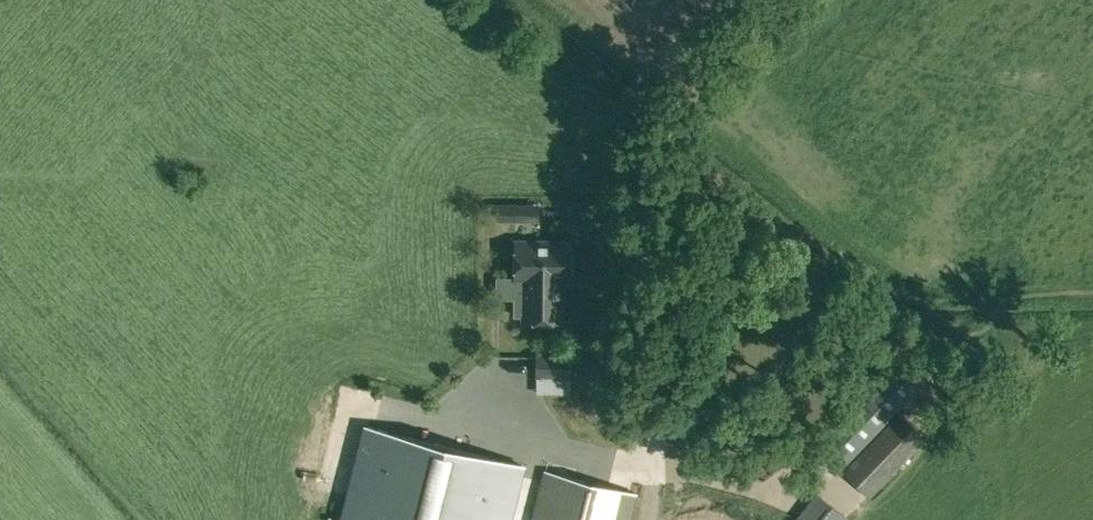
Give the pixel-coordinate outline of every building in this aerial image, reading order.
[(537,206),(497,206),(497,219),(537,220),(537,206)] [(523,280),(562,280),(571,281),(571,242),(515,242),(514,280),(523,280)] [(562,280),(523,280),(523,296),(514,296),(514,316),(523,316),(523,321),(561,321),(562,280)] [(570,396),(570,375),(570,357),(536,357),(536,395),(570,396)] [(919,390),(899,370),(815,450),(839,473),(919,390)] [(924,441),(898,414),(842,472),(867,498),(924,441)] [(339,519),(512,519),(526,465),(363,424),(339,519)] [(639,493),(544,470),(532,519),(632,519),(639,493)] [(678,519),(748,519),(754,501),(691,480),(678,519)] [(849,516),(817,492),(795,519),(847,519),(849,516)]
